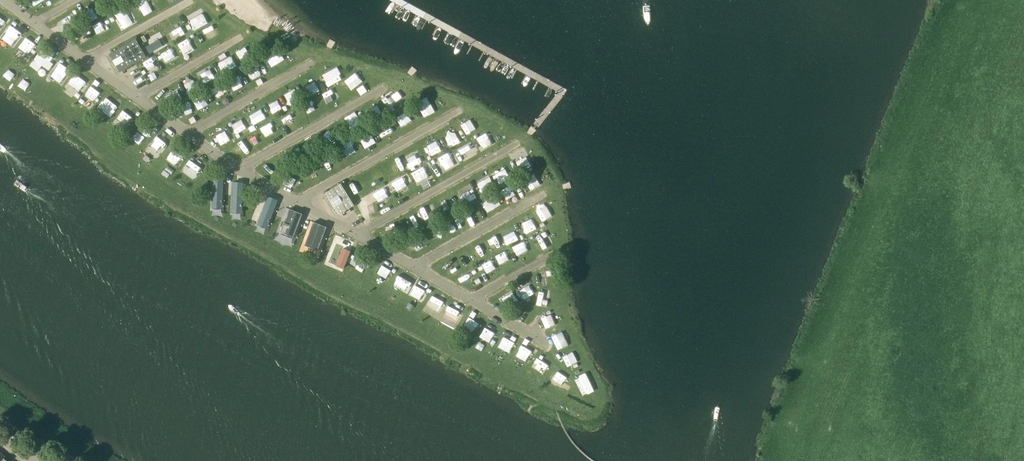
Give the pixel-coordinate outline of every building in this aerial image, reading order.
[(137,63),(147,57),(136,39),(126,44),(110,54),(120,72),(137,63)] [(245,46),(236,50),(240,60),(250,56),(245,46)] [(267,56),(271,66),(283,62),(279,51),(267,56)] [(217,62),(222,72),(236,66),(231,56),(217,62)] [(247,71),(251,80),(261,75),(256,66),(247,71)] [(319,75),(325,85),(336,79),(330,69),(319,75)] [(351,92),(365,82),(357,71),(343,80),(351,92)] [(240,73),(226,82),(232,91),(246,83),(240,73)] [(305,85),(309,95),(319,92),(315,81),(305,85)] [(210,89),(215,99),(225,94),(220,84),(210,89)] [(327,103),(337,97),(331,87),(321,93),(327,103)] [(286,92),(290,101),(298,97),(295,89),(286,92)] [(391,113),(402,106),(393,90),(381,97),(391,113)] [(424,117),(435,111),(427,96),(416,101),(424,117)] [(271,115),(282,108),(277,98),(265,105),(271,115)] [(303,105),(306,113),(315,109),(311,101),(303,105)] [(372,122),(383,116),(376,102),(364,108),(372,122)] [(281,115),(286,124),(297,118),(292,109),(281,115)] [(257,126),(267,119),(260,110),(250,117),(257,126)] [(394,119),(400,128),(411,121),(405,112),(394,119)] [(470,118),(460,124),(466,134),(476,128),(470,118)] [(231,127),(237,136),(249,128),(244,119),(231,127)] [(266,134),(276,127),(272,121),(262,128),(266,134)] [(384,122),(377,127),(381,135),(389,131),(384,122)] [(224,130),(214,136),(220,145),(229,139),(224,130)] [(461,141),(454,130),(444,135),(450,147),(461,141)] [(243,142),(247,149),(263,140),(258,132),(243,142)] [(475,138),(480,148),(491,143),(485,133),(475,138)] [(347,157),(356,151),(350,141),(341,147),(347,157)] [(438,142),(427,147),(431,156),(442,150),(438,142)] [(468,142),(458,147),(464,157),(473,152),(468,142)] [(228,148),(231,158),(242,154),(239,144),(228,148)] [(490,146),(483,149),(486,155),(493,152),(490,146)] [(523,147),(509,154),(514,162),(527,155),(523,147)] [(435,157),(441,167),(453,161),(448,151),(435,157)] [(404,161),(411,169),(421,161),(415,153),(404,161)] [(520,171),(531,167),(528,157),(517,161),(520,171)] [(452,170),(457,167),(454,161),(448,164),(452,170)] [(273,174),(274,164),(265,162),(263,172),(273,174)] [(424,166),(411,172),(416,182),(429,177),(424,166)] [(506,168),(492,175),(497,185),(511,178),(506,168)] [(287,176),(292,185),(300,180),(295,171),(287,176)] [(394,189),(411,180),(407,172),(390,181),(394,189)] [(489,176),(476,182),(479,188),(492,182),(489,176)] [(530,193),(541,188),(536,179),(525,184),(530,193)] [(242,213),(243,181),(232,181),(231,213),(242,213)] [(386,184),(368,192),(372,201),(390,192),(386,184)] [(353,208),(340,186),(325,195),(338,217),(353,208)] [(472,187),(461,192),(464,202),(476,197),(472,187)] [(255,199),(255,216),(264,216),(263,199),(255,199)] [(362,221),(371,219),(367,199),(358,200),(362,221)] [(446,213),(456,208),(451,199),(442,203),(446,213)] [(282,203),(273,204),(277,226),(285,225),(282,203)] [(552,215),(546,204),(536,209),(541,220),(552,215)] [(419,212),(424,224),(439,216),(433,205),(419,212)] [(295,238),(304,237),(303,216),(294,216),(295,238)] [(414,216),(406,219),(410,229),(418,226),(414,216)] [(521,222),(527,232),(538,227),(533,216),(521,222)] [(424,232),(430,242),(442,235),(436,225),(424,232)] [(384,229),(386,236),(400,233),(398,226),(384,229)] [(316,249),(325,249),(324,227),(315,227),(316,249)] [(506,234),(509,244),(519,240),(516,230),(506,234)] [(334,238),(335,259),(344,258),(343,237),(334,238)] [(497,237),(484,244),(490,254),(502,246),(497,237)] [(518,256),(529,251),(524,241),(514,246),(518,256)] [(495,255),(501,265),(513,259),(507,248),(495,255)] [(348,264),(362,273),(369,263),(355,253),(348,264)] [(455,274),(461,269),(455,261),(449,266),(455,274)] [(510,262),(504,265),(507,271),(513,267),(510,262)] [(377,275),(387,281),(393,272),(383,265),(377,275)] [(472,269),(461,277),(464,282),(476,274),(472,269)] [(399,275),(393,285),(404,291),(410,282),(399,275)] [(522,297),(533,293),(529,282),(518,286),(522,297)] [(422,303),(428,291),(414,285),(409,296),(422,303)] [(548,306),(550,293),(539,290),(536,304),(548,306)] [(500,298),(503,302),(513,296),(510,292),(500,298)] [(433,296),(423,309),(433,316),(443,303),(433,296)] [(456,323),(462,313),(452,306),(445,316),(456,323)] [(545,328),(556,324),(552,313),(541,317),(545,328)] [(473,333),(480,323),(469,315),(462,325),(473,333)] [(479,336),(489,343),(496,333),(486,327),(479,336)] [(554,330),(549,334),(560,349),(565,346),(554,330)] [(506,335),(499,345),(508,352),(515,342),(506,335)] [(515,356),(529,361),(533,350),(519,345),(515,356)] [(567,366),(577,362),(573,352),(562,356),(567,366)] [(543,374),(549,364),(537,357),(531,367),(543,374)] [(562,387),(567,376),(556,370),(551,381),(562,387)]
